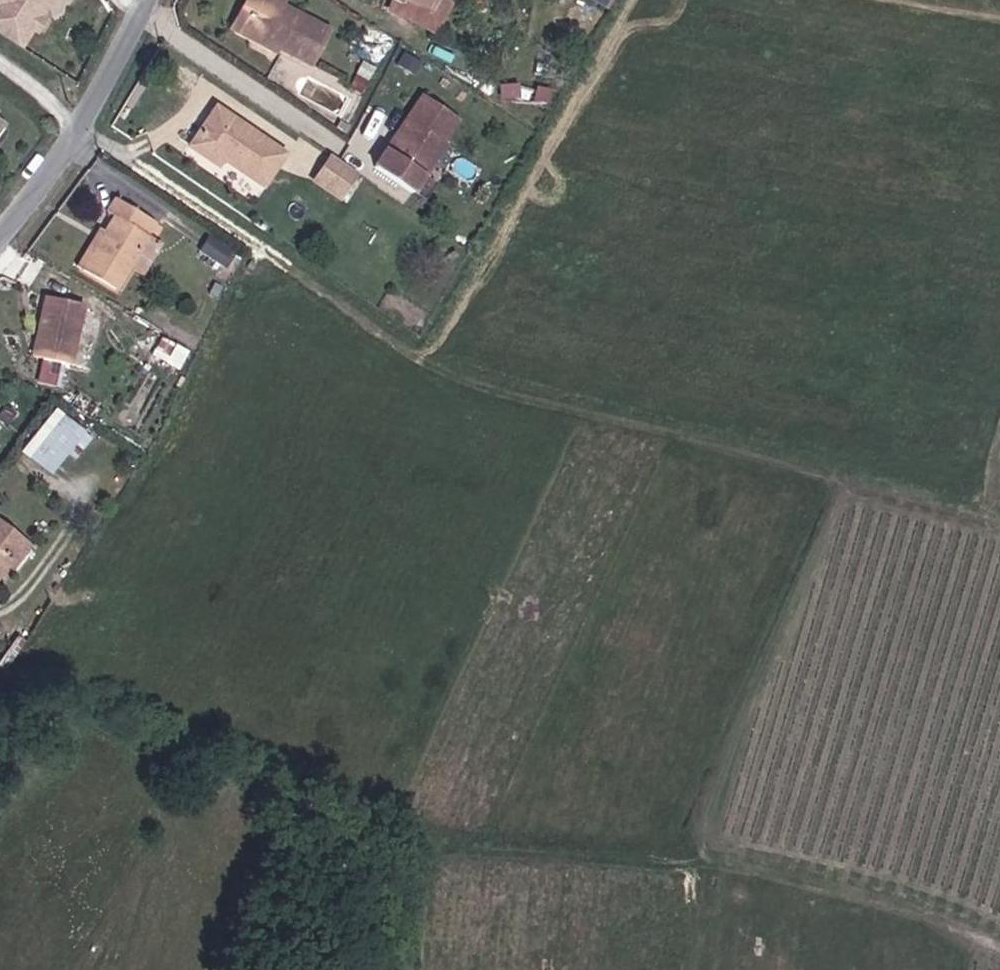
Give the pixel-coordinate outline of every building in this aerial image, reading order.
[(23,42),(51,0),(0,0),(0,28),(23,42)] [(276,48),(241,29),(257,0),(246,0),(230,29),(274,53),(276,48)] [(276,48),(309,66),(328,30),(281,5),(283,0),(257,0),(241,29),(276,48)] [(398,6),(386,0),(373,0),(372,2),(424,29),(437,2),(433,0),(431,0),(426,10),(406,0),(401,0),(398,6)] [(426,10),(431,0),(406,0),(426,10)] [(412,194),(423,178),(421,177),(443,142),(459,119),(422,95),(373,168),(412,194)] [(186,147),(216,168),(221,161),(261,188),(284,155),(214,107),(186,147)] [(421,177),(423,178),(446,144),(443,142),(421,177)] [(338,199),(355,174),(329,156),(311,181),(338,199)] [(104,231),(81,270),(115,291),(129,267),(148,235),(156,223),(115,198),(106,214),(113,218),(104,231)] [(76,267),(81,270),(104,231),(99,228),(76,267)] [(148,235),(129,267),(143,275),(162,244),(148,235)] [(31,357),(69,365),(82,304),(43,296),(31,357)] [(380,309),(390,316),(395,308),(385,301),(380,309)] [(163,317),(158,325),(164,329),(169,321),(163,317)] [(123,341),(126,336),(118,330),(115,335),(123,341)] [(146,364),(159,371),(170,350),(158,343),(146,364)] [(55,473),(84,426),(50,405),(21,452),(55,473)] [(26,541),(0,521),(0,575),(5,568),(26,541)] [(33,547),(26,541),(5,568),(12,573),(33,547)]
